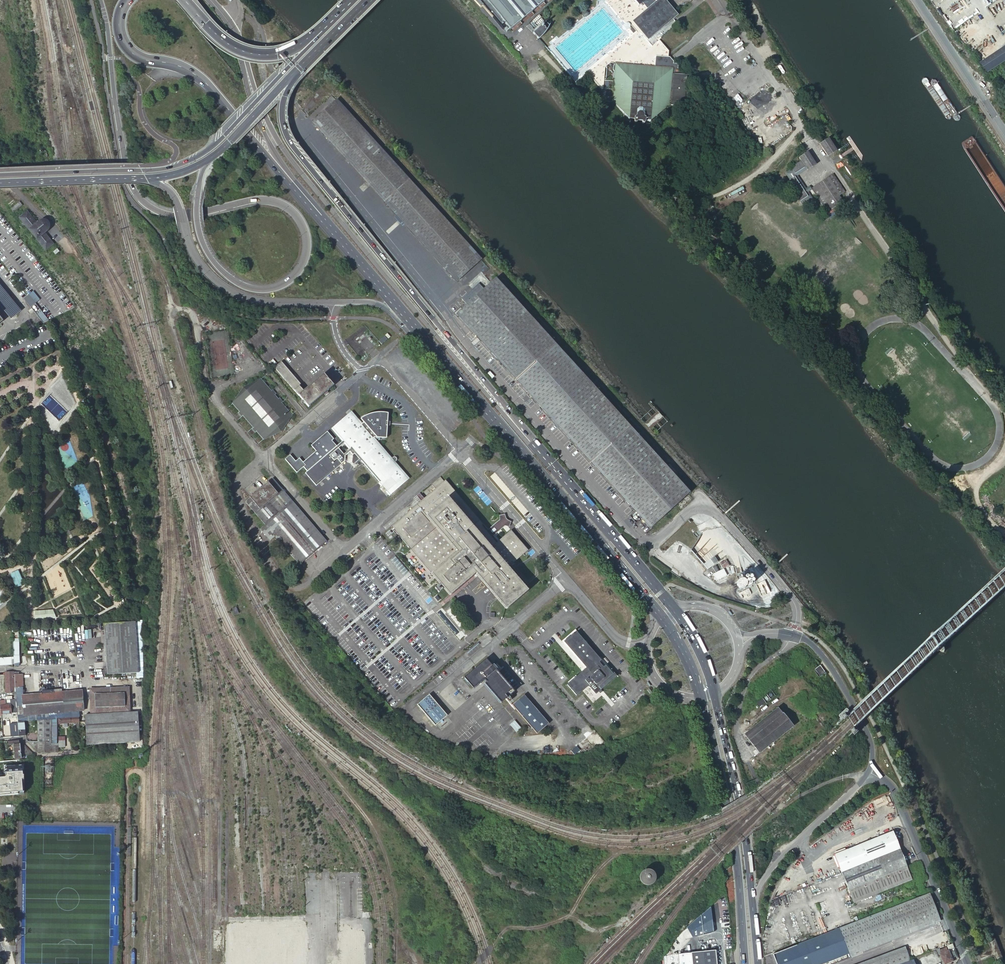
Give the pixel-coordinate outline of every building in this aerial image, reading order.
[(509,31),(546,0),(483,0),(509,31)] [(640,5),(642,3),(648,10),(636,20),(650,36),(671,18),(675,14),(663,0),(657,0),(657,1),(656,0),(636,0),(640,5)] [(1004,61),(1004,47),(996,53),(972,19),(953,31),(988,72),(1004,61)] [(546,22),(533,33),(538,39),(537,40),(538,40),(539,39),(543,35),(550,25),(549,25),(546,22)] [(646,42),(636,31),(588,72),(601,88),(603,88),(602,99),(606,99),(606,101),(613,102),(624,114),(622,121),(634,123),(635,123),(636,123),(637,123),(637,120),(642,121),(642,122),(642,123),(643,124),(644,124),(644,123),(645,123),(645,121),(650,121),(670,105),(684,106),(687,77),(687,75),(682,74),(680,72),(677,68),(678,64),(673,63),(673,61),(669,56),(667,56),(668,50),(659,40),(650,47),(646,42)] [(480,259),(336,100),(312,122),(456,281),(480,259)] [(819,144),(827,157),(836,151),(827,138),(819,144)] [(812,198),(808,192),(806,194),(793,175),(805,167),(807,170),(816,165),(807,152),(798,157),(800,160),(790,167),(791,169),(788,171),(789,174),(787,175),(790,180),(788,181),(797,195),(796,196),(802,205),(812,198)] [(808,192),(812,190),(811,188),(810,186),(805,189),(797,176),(807,170),(805,167),(793,175),(806,194),(808,192)] [(811,188),(812,190),(827,213),(843,202),(839,196),(845,192),(833,174),(811,188)] [(22,205),(18,201),(11,208),(14,212),(22,205)] [(37,223),(27,211),(19,217),(46,250),(53,244),(44,233),(46,232),(45,231),(46,230),(47,229),(48,228),(48,227),(48,226),(48,224),(48,223),(47,222),(46,222),(45,221),(44,220),(42,220),(41,221),(40,221),(39,222),(38,223),(37,222),(37,223)] [(478,267),(483,273),(488,269),(483,263),(478,267)] [(646,442),(631,427),(544,331),(496,277),(483,289),(478,283),(461,299),(466,305),(456,314),(630,505),(631,507),(635,511),(650,528),(691,492),(646,442)] [(23,297),(36,314),(41,310),(27,293),(23,297)] [(41,310),(36,314),(43,322),(48,319),(41,310)] [(334,385),(324,373),(304,390),(299,385),(301,384),(282,361),(275,367),(294,390),(297,387),(301,392),(298,395),(309,407),(334,385)] [(270,391),(260,379),(243,387),(233,403),(240,411),(239,412),(242,416),(243,415),(254,427),(253,428),(256,432),(257,430),(264,439),(281,431),(291,416),(280,403),(283,401),(279,397),(277,399),(273,395),(276,393),(272,389),(270,391)] [(375,412),(366,415),(361,418),(364,422),(361,424),(351,412),(333,428),(343,440),(337,446),(307,471),(305,473),(316,486),(345,462),(345,456),(350,452),(353,455),(352,463),(354,465),(357,462),(360,459),(363,463),(383,486),(387,491),(390,495),(408,479),(394,462),(395,462),(396,461),(397,460),(397,458),(396,457),(394,456),(393,457),(392,458),(392,459),(391,459),(384,451),(373,438),(374,437),(384,438),(384,425),(385,425),(386,421),(385,421),(385,413),(375,412)] [(334,439),(327,431),(311,445),(316,451),(303,462),(299,458),(296,461),(290,455),(285,459),(297,473),(303,467),(307,471),(337,446),(332,440),(334,439)] [(444,481),(440,477),(432,484),(435,488),(391,526),(452,598),(478,575),(506,608),(527,590),(508,567),(528,550),(511,530),(496,543),(481,525),(483,524),(446,480),(444,481)] [(327,542),(272,478),(245,501),(265,525),(260,529),(270,541),(275,536),(300,565),(327,542)] [(503,514),(492,526),(498,531),(505,524),(507,526),(511,522),(503,514)] [(707,569),(718,562),(715,556),(703,563),(707,569)] [(713,573),(716,580),(727,576),(724,568),(713,573)] [(10,574),(16,587),(23,584),(18,570),(10,574)] [(34,620),(55,618),(52,609),(33,611),(34,620)] [(103,624),(107,675),(138,673),(136,630),(139,630),(139,624),(135,624),(135,622),(103,624)] [(589,685),(597,694),(617,676),(606,664),(604,666),(602,665),(604,664),(602,662),(601,663),(600,662),(602,660),(577,631),(573,634),(565,642),(582,662),(587,667),(568,684),(578,696),(586,688),(589,685)] [(7,639),(8,656),(14,656),(19,656),(18,639),(7,639)] [(491,666),(485,659),(464,678),(473,687),(483,678),(486,682),(485,684),(501,702),(513,691),(495,670),(496,669),(492,665),(491,666)] [(820,677),(825,673),(820,666),(815,669),(820,677)] [(16,705),(17,716),(23,715),(23,716),(83,711),(82,691),(23,696),(22,674),(18,674),(18,672),(5,673),(5,693),(15,693),(15,699),(16,699),(16,705)] [(90,689),(90,713),(130,712),(129,688),(90,689)] [(447,715),(429,694),(417,705),(435,725),(447,715)] [(549,723),(524,694),(512,704),(537,733),(549,723)] [(765,702),(762,699),(756,703),(759,707),(765,702)] [(1,714),(11,713),(11,705),(10,705),(6,705),(4,705),(3,700),(0,700),(0,703),(0,705),(1,714)] [(793,727),(783,713),(782,714),(777,709),(744,734),(758,753),(793,727)] [(85,715),(86,745),(139,742),(138,712),(85,715)] [(79,717),(58,719),(58,724),(63,724),(68,723),(77,723),(77,728),(79,727),(79,717)] [(38,742),(38,752),(44,753),(52,752),(58,752),(58,747),(58,741),(58,724),(58,719),(38,721),(38,723),(38,733),(38,742)] [(515,720),(510,723),(516,731),(520,728),(515,720)] [(18,722),(19,736),(25,736),(24,725),(38,723),(38,721),(18,722)] [(21,759),(37,758),(25,746),(24,744),(20,745),(20,744),(19,744),(19,740),(8,741),(9,745),(14,745),(15,759),(21,758),(21,759)] [(579,750),(576,746),(571,751),(574,755),(579,750)] [(24,794),(23,765),(3,766),(4,775),(3,777),(0,777),(0,795),(24,794)] [(900,847),(893,831),(885,835),(891,851),(900,847)] [(835,855),(842,872),(892,852),(891,851),(885,835),(835,855)] [(892,852),(842,872),(848,890),(907,867),(901,850),(892,854),(892,852)] [(907,867),(848,890),(853,903),(912,879),(907,867)] [(333,871),(315,872),(315,869),(305,869),(305,880),(333,879),(333,871)] [(644,869),(640,882),(651,886),(655,872),(644,869)] [(360,888),(360,872),(342,872),(342,888),(360,888)] [(942,916),(932,892),(832,931),(841,955),(817,963),(828,963),(939,922),(940,921),(939,917),(942,916)] [(305,923),(226,924),(226,963),(306,963),(305,923)] [(841,955),(832,931),(830,931),(828,932),(824,934),(822,929),(794,939),(796,944),(773,953),(777,963),(817,963),(841,955)] [(362,931),(342,932),(342,960),(331,960),(331,963),(362,963),(362,931)] [(910,961),(905,946),(857,963),(901,963),(910,961)] [(940,950),(942,953),(941,953),(945,963),(946,963),(954,960),(950,950),(948,950),(947,947),(940,950)] [(691,953),(692,963),(717,963),(715,950),(691,953)]
